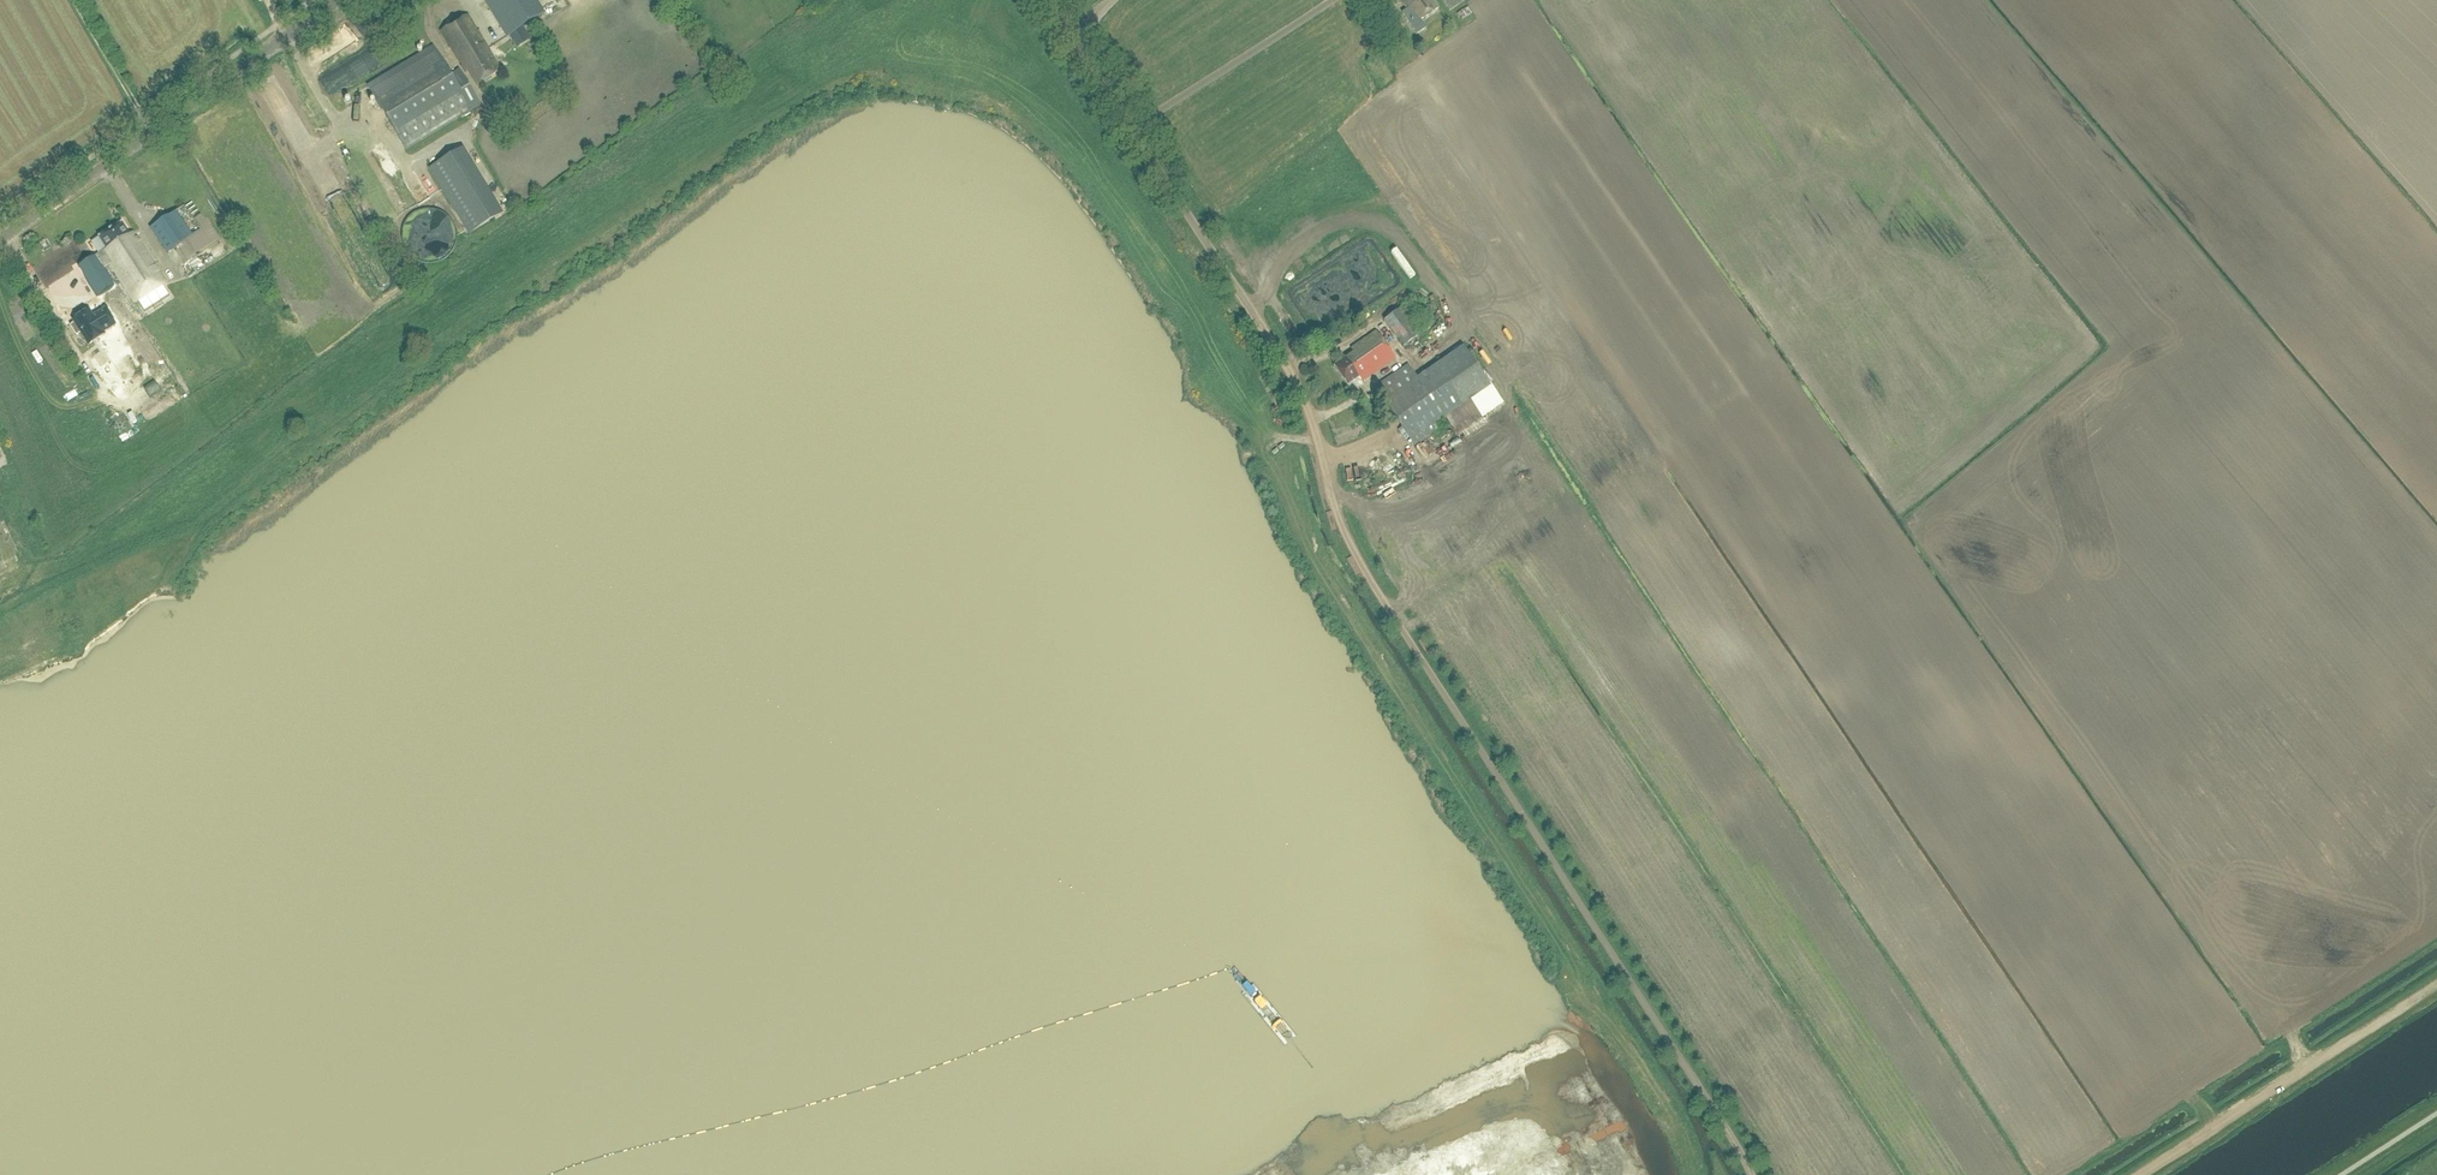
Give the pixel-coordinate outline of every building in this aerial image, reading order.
[(507,38),(544,15),(535,0),(483,0),(507,38)] [(1426,29),(1421,21),(1440,8),(1434,0),(1400,0),(1406,10),(1401,13),(1416,35),(1426,29)] [(1466,0),(1442,0),(1449,11),(1466,0)] [(1460,11),(1463,16),(1473,11),(1470,5),(1460,11)] [(471,83),(496,69),(463,13),(436,29),(460,71),(463,69),(471,83)] [(368,87),(377,103),(406,151),(481,106),(459,70),(451,75),(434,47),(368,87)] [(298,147),(312,139),(304,125),(290,132),(298,147)] [(454,154),(430,169),(470,235),(494,220),(454,154)] [(1195,193),(1188,195),(1193,209),(1200,207),(1195,193)] [(336,203),(345,223),(356,218),(347,198),(336,203)] [(166,254),(202,230),(185,205),(150,229),(166,254)] [(457,240),(457,237),(457,235),(456,232),(456,229),(455,227),(454,225),(453,222),(451,220),(449,218),(447,216),(445,214),(442,212),(440,211),(437,210),(434,210),(433,209),(430,209),(428,209),(425,209),(422,210),(419,211),(417,212),(415,213),(412,215),(410,217),(408,219),(406,221),(405,224),(404,226),(403,229),(402,232),(402,235),(402,237),(402,240),(402,243),(403,246),(404,248),(405,251),(406,252),(408,254),(410,257),(412,258),(415,260),(417,262),(419,263),(422,263),(424,264),(426,264),(429,264),(433,264),(435,264),(437,263),(440,262),(443,261),(445,260),(447,258),(449,256),(451,254),(452,252),(454,250),(455,248),(455,245),(456,242),(457,240)] [(205,226),(218,219),(215,215),(203,222),(205,226)] [(98,238),(106,250),(96,257),(103,269),(110,265),(135,303),(166,284),(133,233),(129,235),(121,223),(98,238)] [(103,269),(96,257),(78,268),(97,298),(115,286),(103,269)] [(1419,334),(1401,301),(1384,311),(1402,344),(1419,334)] [(80,334),(89,347),(105,336),(104,334),(116,327),(105,310),(93,317),(90,312),(73,323),(74,325),(71,327),(77,337),(80,334)] [(1350,348),(1353,352),(1345,358),(1333,366),(1347,387),(1351,391),(1362,383),(1361,382),(1396,359),(1375,330),(1350,348)] [(1442,347),(1453,339),(1450,334),(1439,342),(1442,347)] [(1408,365),(1374,388),(1414,447),(1440,429),(1436,424),(1490,387),(1463,347),(1417,378),(1408,365)] [(1379,378),(1389,373),(1386,368),(1377,373),(1379,378)] [(1477,420),(1485,417),(1482,409),(1474,412),(1477,420)] [(1273,449),(1276,454),(1288,445),(1284,441),(1273,449)] [(1397,461),(1389,460),(1389,468),(1397,469),(1397,461)] [(1346,469),(1349,482),(1355,481),(1352,468),(1346,469)]
